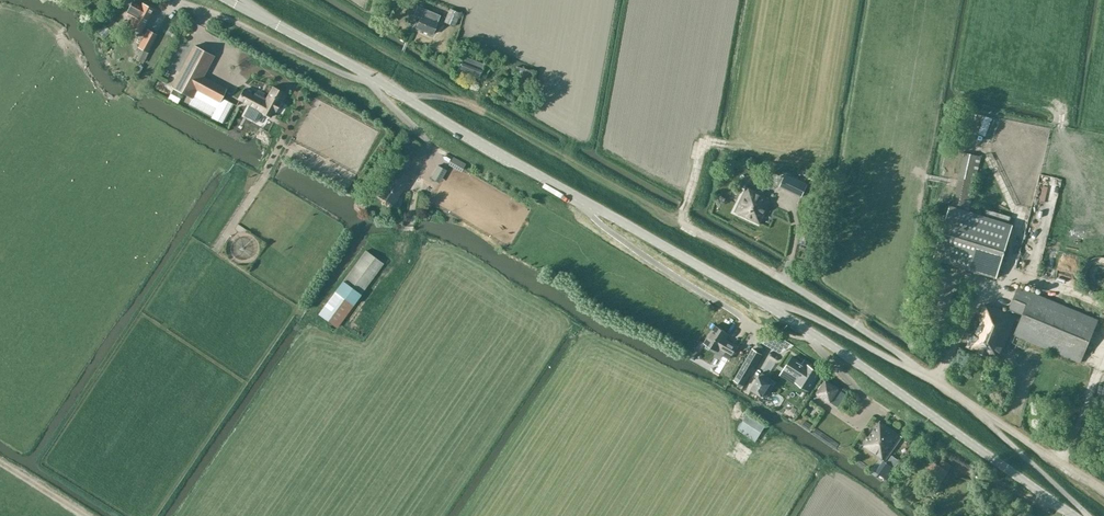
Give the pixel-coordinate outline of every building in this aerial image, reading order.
[(129,26),(141,33),(154,9),(142,2),(141,5),(132,1),(125,14),(134,19),(129,26)] [(432,35),(437,22),(440,15),(417,6),(414,15),(420,18),(415,28),(432,35)] [(456,24),(456,23),(460,13),(450,9),(445,20),(456,24)] [(157,34),(153,32),(148,29),(138,47),(147,52),(157,34)] [(188,104),(222,122),(232,103),(222,97),(226,88),(204,76),(215,56),(195,45),(172,87),(173,88),(171,93),(168,98),(177,103),(180,98),(182,93),(192,98),(188,104)] [(490,65),(485,63),(464,56),(459,70),(480,78),(480,76),(486,78),(490,65)] [(530,85),(535,72),(528,70),(528,69),(516,66),(515,73),(521,75),(521,78),(518,79),(517,83),(518,86),(517,88),(524,89),(526,84),(530,85)] [(238,100),(271,117),(284,92),(272,85),(266,97),(255,92),(254,94),(243,89),(238,100)] [(406,169),(415,155),(406,148),(397,163),(406,169)] [(981,156),(971,153),(964,152),(953,205),(949,205),(933,258),(996,278),(1013,224),(969,211),(981,156)] [(427,179),(436,184),(443,170),(435,166),(427,179)] [(786,174),(780,186),(801,196),(807,184),(786,174)] [(760,224),(768,208),(771,200),(764,197),(765,195),(748,187),(746,186),(734,212),(760,224)] [(384,264),(375,257),(366,250),(343,281),(342,280),(335,291),(318,313),(337,327),(354,305),(354,304),(361,295),(361,294),(384,264)] [(1015,334),(1080,361),(1097,320),(1018,286),(1009,308),(1008,311),(994,306),(993,308),(984,304),(967,346),(999,360),(1001,361),(1004,354),(1001,352),(1010,334),(1010,333),(1015,334)] [(729,334),(722,329),(715,325),(704,343),(718,351),(720,349),(725,352),(723,355),(729,359),(738,345),(726,339),(729,334)] [(744,385),(762,355),(752,349),(734,379),(744,385)] [(785,368),(781,373),(795,382),(796,381),(809,389),(821,371),(808,363),(807,364),(793,355),(785,368)] [(710,360),(706,367),(717,373),(720,365),(710,360)] [(761,372),(751,389),(765,398),(776,381),(761,372)] [(838,391),(824,382),(816,395),(829,404),(838,391)] [(756,441),(765,425),(748,413),(737,429),(756,441)] [(885,460),(902,436),(880,421),(867,439),(869,440),(864,446),(883,460),(885,460)] [(936,447),(933,453),(938,456),(941,451),(936,447)] [(886,462),(878,473),(886,479),(899,461),(892,455),(886,462)] [(942,460),(938,465),(943,469),(948,473),(952,467),(942,460)] [(899,465),(895,472),(899,474),(903,468),(899,465)] [(970,482),(968,490),(975,492),(977,484),(970,482)]
